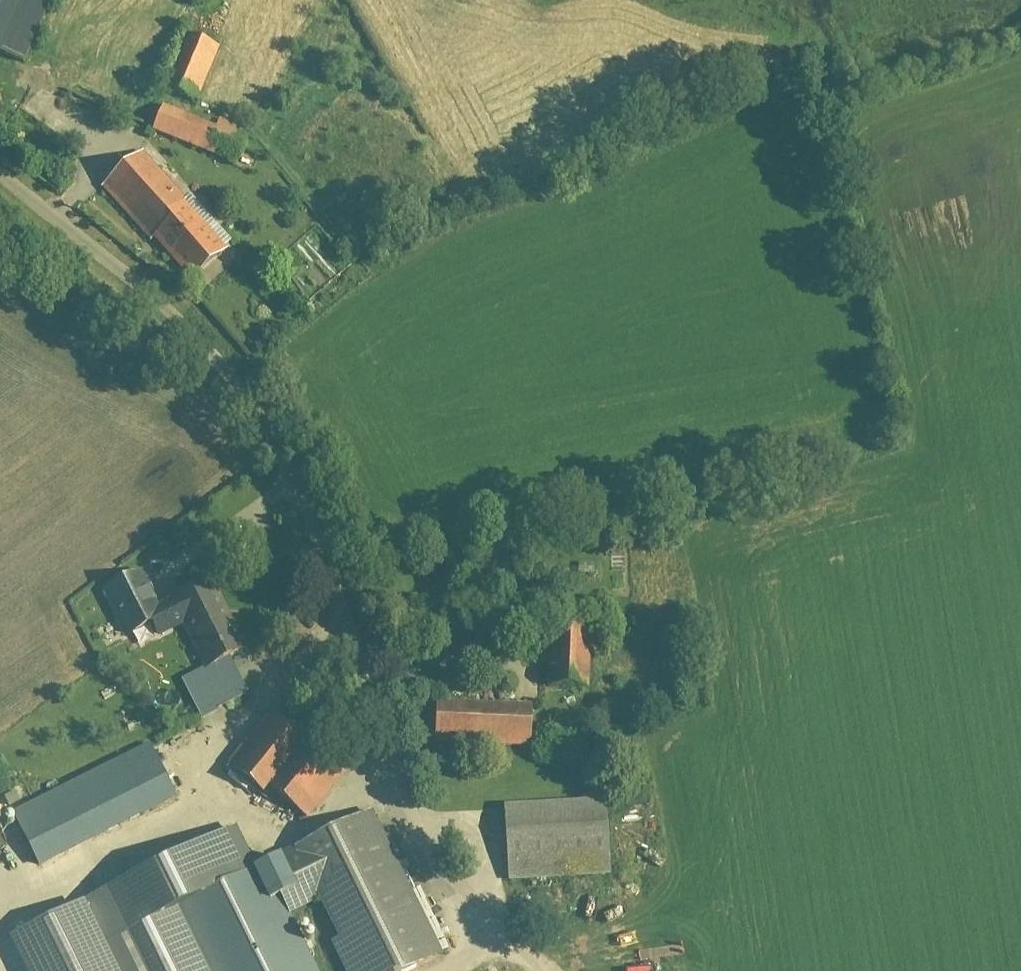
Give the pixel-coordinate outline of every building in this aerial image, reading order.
[(20,70),(52,0),(0,0),(0,61),(20,70)] [(216,50),(181,36),(158,89),(193,104),(216,50)] [(168,112),(158,138),(229,166),(240,140),(168,112)] [(136,158),(98,193),(184,286),(222,250),(136,158)] [(239,696),(184,591),(162,602),(201,677),(182,687),(199,717),(239,696)] [(549,633),(546,691),(591,693),(593,635),(549,633)] [(433,708),(432,748),(530,751),(532,712),(433,708)] [(265,715),(226,770),(305,827),(345,771),(265,715)] [(11,816),(39,871),(174,804),(147,749),(11,816)] [(602,806),(498,816),(505,892),(609,882),(602,806)] [(105,970),(312,970),(285,919),(308,908),(340,970),(417,970),(443,958),(371,816),(254,875),(231,828),(73,908),(105,970)]
